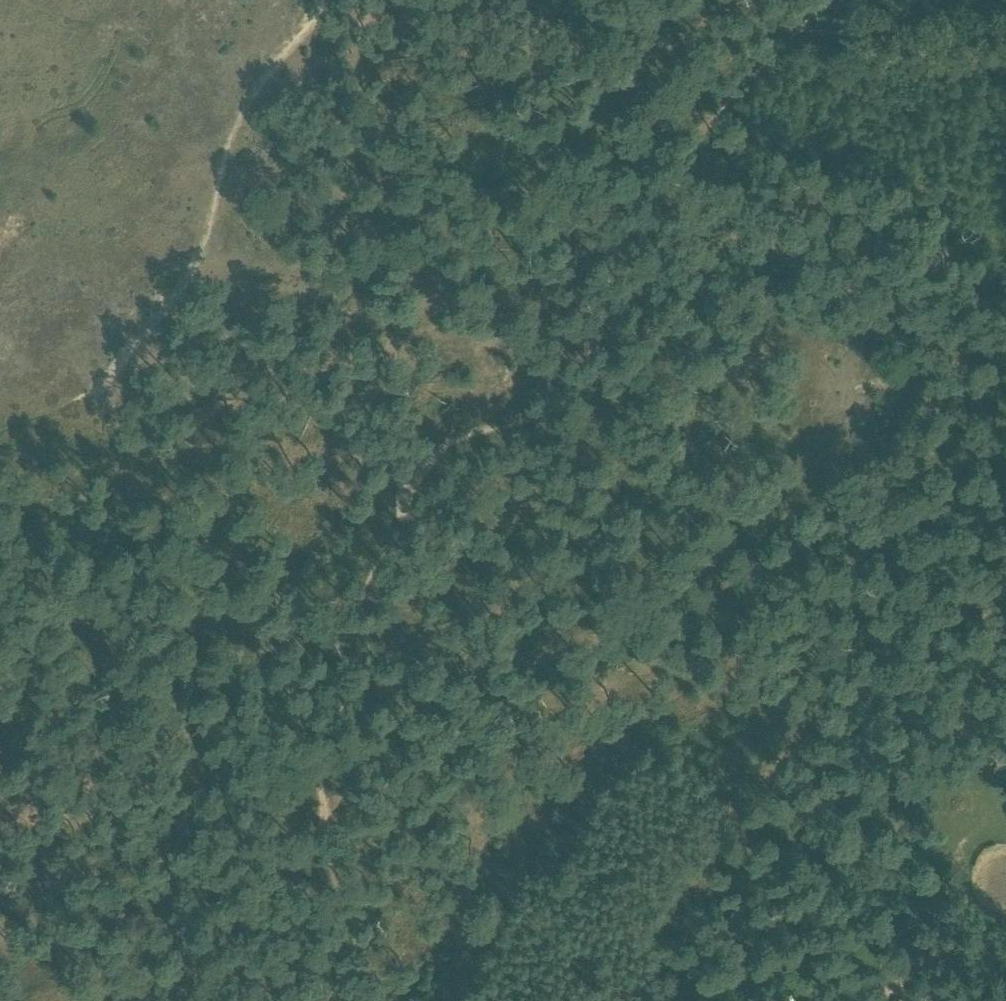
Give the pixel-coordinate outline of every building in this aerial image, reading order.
[(805,1000),(835,1000),(830,989),(805,1000)]
